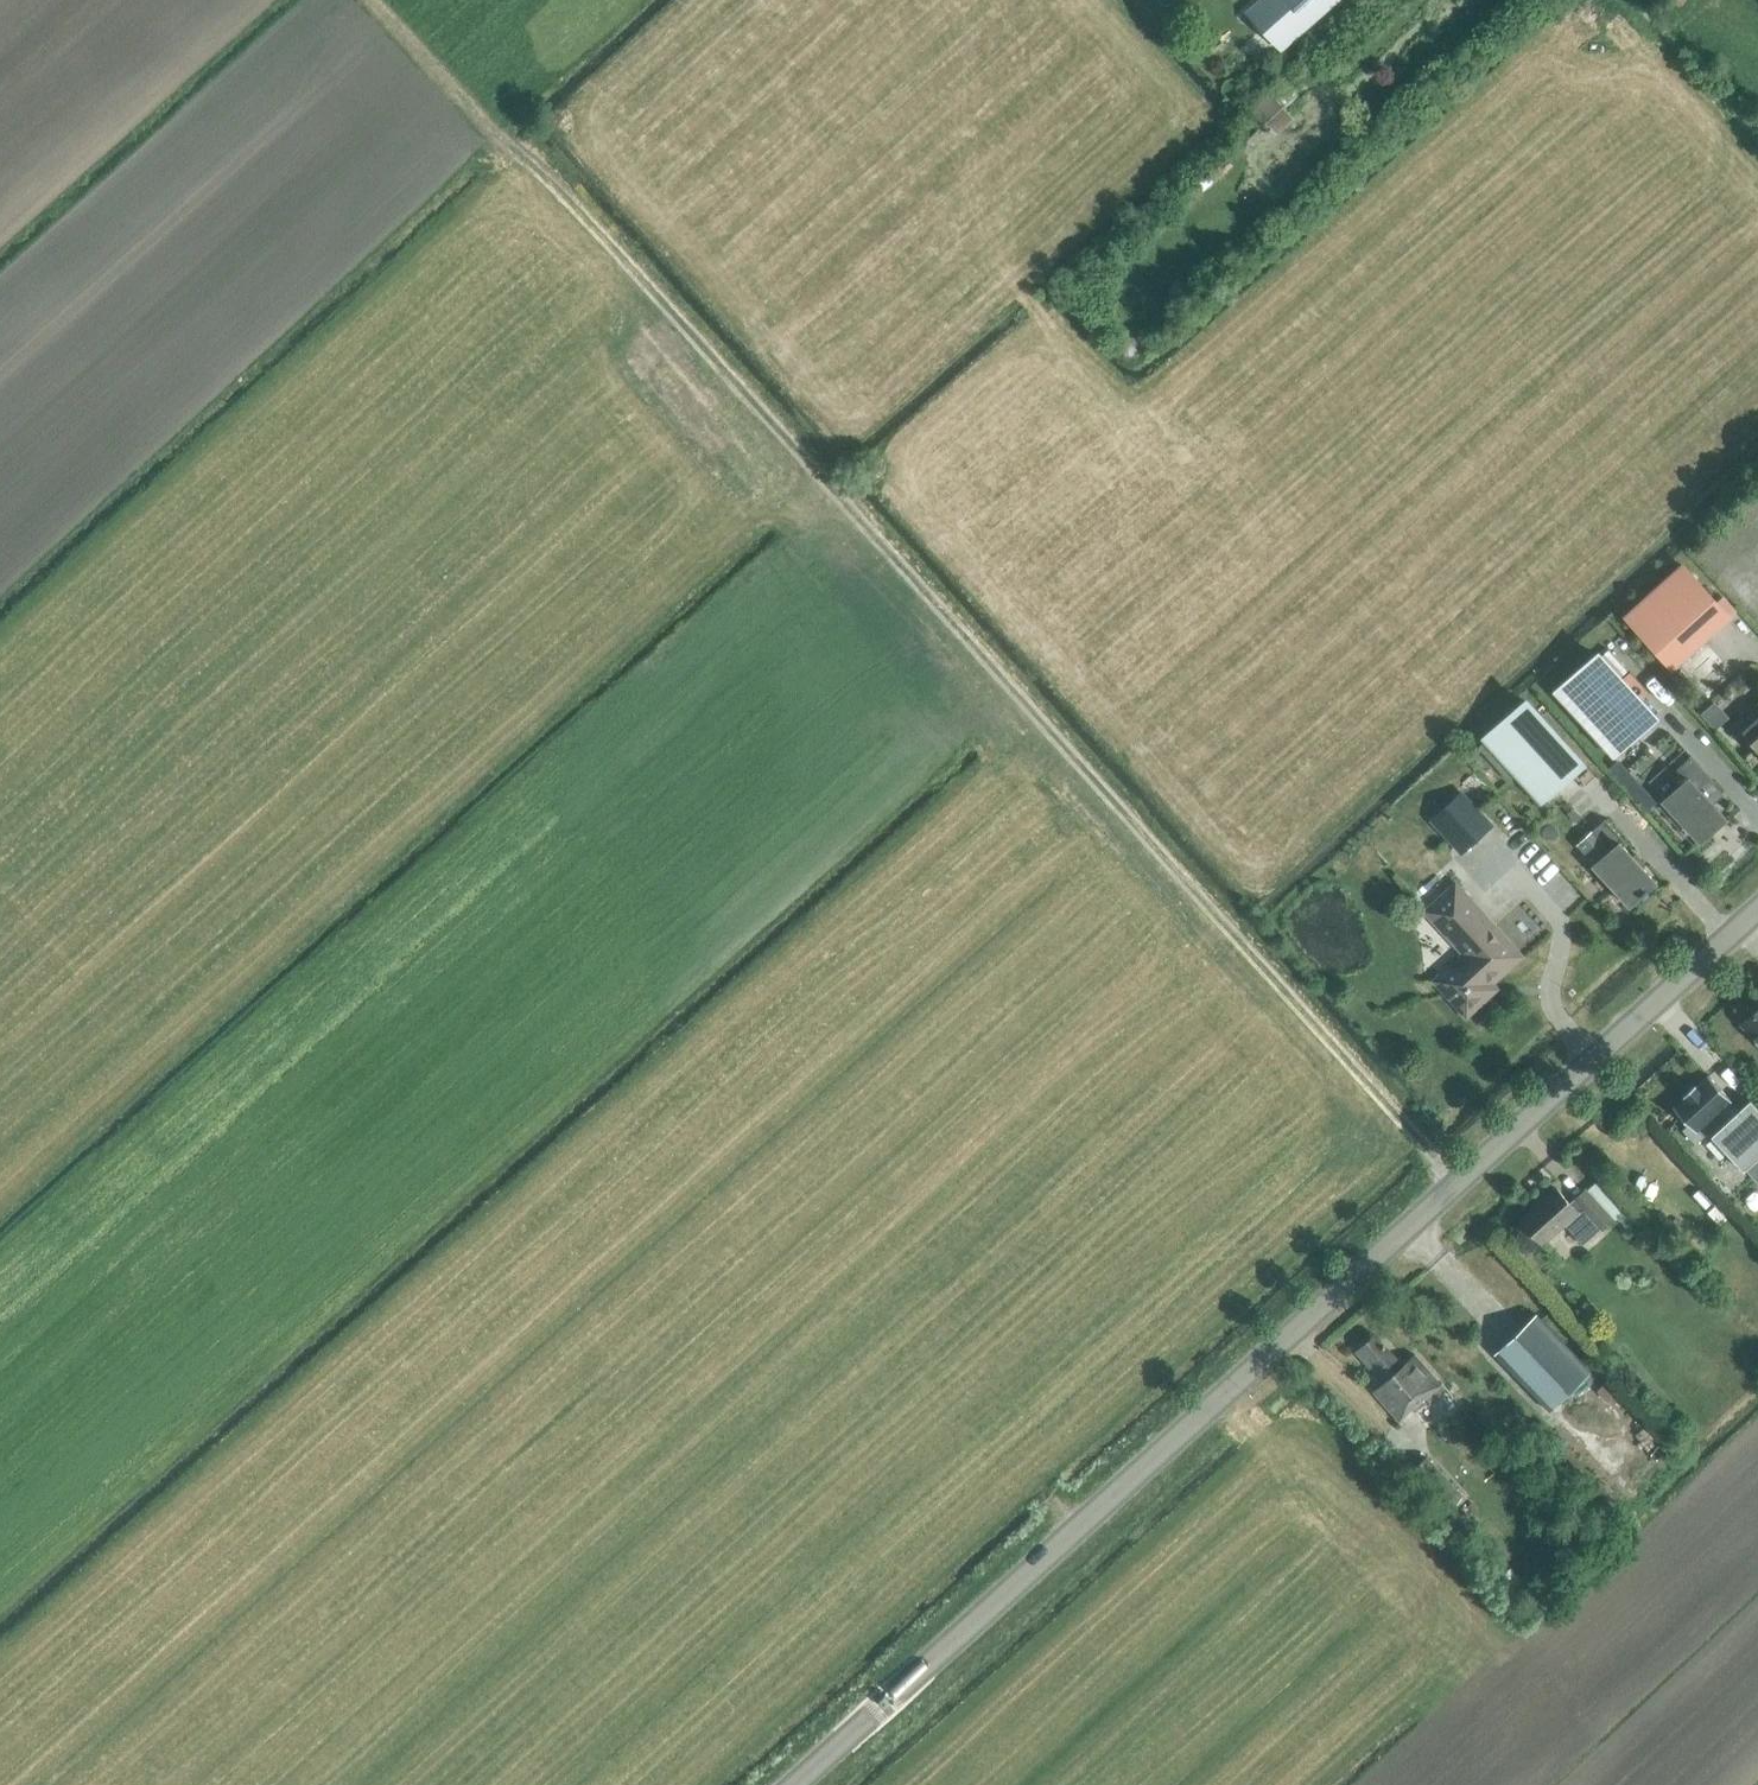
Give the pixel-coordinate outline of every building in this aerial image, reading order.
[(1246,14),(1278,49),(1333,0),(1262,0),(1246,14)] [(1295,119),(1270,93),(1251,112),(1270,132),(1272,130),(1277,135),(1295,119)] [(1716,603),(1681,565),(1625,616),(1673,669),(1736,611),(1723,597),(1716,603)] [(1612,756),(1655,717),(1597,654),(1554,693),(1612,756)] [(1720,700),(1705,712),(1718,728),(1733,716),(1720,700)] [(1540,803),(1582,764),(1525,701),(1482,739),(1540,803)] [(1742,730),(1757,748),(1757,716),(1742,730)] [(1701,840),(1726,818),(1713,805),(1724,795),(1713,783),(1714,782),(1690,755),(1690,757),(1667,778),(1677,789),(1664,800),(1701,840)] [(1626,757),(1612,767),(1646,812),(1659,801),(1626,757)] [(1461,855),(1494,824),(1462,789),(1429,820),(1461,855)] [(1643,897),(1649,892),(1647,890),(1655,882),(1620,844),(1624,840),(1604,819),(1592,830),(1610,850),(1595,865),(1631,904),(1641,895),(1643,897)] [(1466,1014),(1469,1012),(1489,994),(1484,988),(1519,956),(1455,886),(1427,912),(1466,954),(1436,981),(1466,1014)] [(1742,1024),(1757,1041),(1757,1009),(1742,1024)] [(1696,1145),(1736,1109),(1707,1077),(1673,1108),(1689,1126),(1684,1132),(1696,1145)] [(1757,1159),(1757,1109),(1751,1101),(1712,1137),(1744,1172),(1757,1159)] [(1572,1206),(1557,1189),(1521,1221),(1543,1244),(1564,1225),(1582,1245),(1601,1228),(1602,1229),(1613,1219),(1585,1189),(1574,1199),(1576,1201),(1572,1206)] [(1549,1411),(1591,1371),(1537,1314),(1494,1355),(1549,1411)] [(1403,1365),(1376,1335),(1360,1349),(1365,1354),(1361,1358),(1383,1383),(1373,1392),(1399,1420),(1411,1409),(1421,1421),(1437,1407),(1433,1402),(1446,1390),(1414,1355),(1403,1365)]
